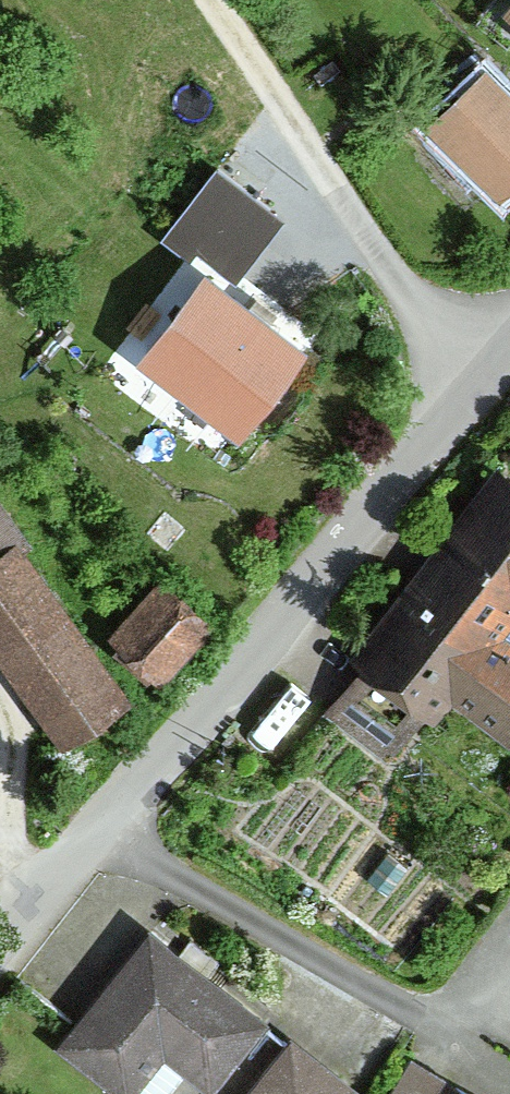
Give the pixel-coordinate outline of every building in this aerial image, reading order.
[(500,209),(509,199),(509,93),(490,74),(428,139),(500,209)] [(248,416),(314,321),(202,244),(137,339),(248,416)] [(498,478),(349,665),(362,675),(323,724),(387,774),(428,723),(440,732),(457,711),(509,753),(509,650),(502,643),(509,633),(509,487),(498,478)] [(0,526),(0,676),(58,758),(124,712),(0,526)] [(216,629),(163,590),(118,651),(171,690),(216,629)] [(164,1064),(203,1093),(219,1093),(267,1032),(146,940),(58,1054),(110,1093),(141,1093),(164,1064)] [(290,1045),(254,1093),(355,1093),(356,1093),(290,1045)] [(413,1061),(394,1093),(472,1093),(413,1061)]
